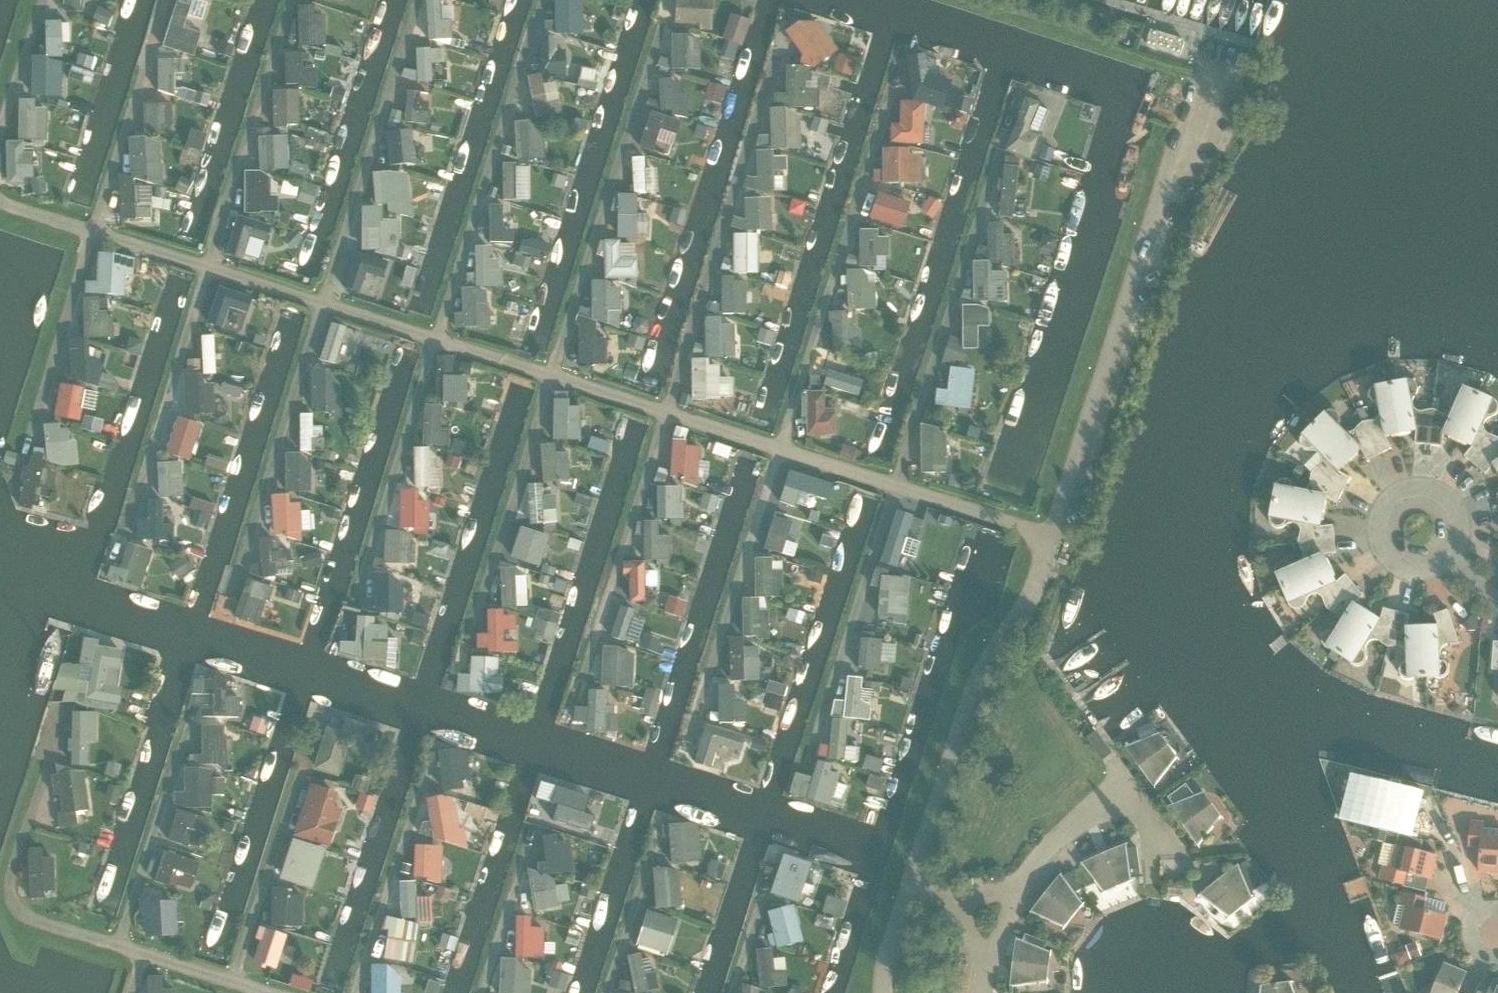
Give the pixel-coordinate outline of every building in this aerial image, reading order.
[(63,4),(69,5),(69,11),(83,11),(83,0),(63,0),(63,4)] [(162,46),(193,56),(201,32),(184,27),(192,0),(177,0),(162,46)] [(428,40),(452,38),(451,19),(441,20),(440,0),(426,0),(428,40)] [(582,6),(573,7),(573,1),(568,1),(568,0),(555,0),(556,20),(544,20),(544,30),(556,33),(582,33),(582,6)] [(674,23),(711,25),(712,0),(675,0),(674,23)] [(313,5),(297,6),(299,46),(326,45),(325,14),(314,15),(313,5)] [(48,55),(48,57),(62,56),(61,20),(45,20),(46,55),(48,55)] [(813,67),(838,49),(817,20),(785,31),(802,53),(798,63),(813,67)] [(540,75),(541,74),(566,73),(565,50),(557,50),(556,34),(538,35),(540,73),(540,75)] [(671,34),(671,68),(700,68),(700,42),(688,34),(671,34)] [(1170,51),(1152,45),(1148,59),(1165,64),(1182,70),(1186,56),(1170,51)] [(403,68),(401,76),(417,81),(432,81),(431,62),(445,62),(444,48),(431,48),(431,47),(416,48),(416,71),(403,68)] [(302,52),(284,52),(285,84),(298,84),(299,86),(316,88),(316,67),(302,67),(302,62),(309,62),(309,55),(302,55),(302,52)] [(914,100),(925,103),(942,109),(951,80),(928,72),(925,52),(907,54),(913,99),(914,100)] [(48,58),(48,57),(48,55),(46,55),(31,55),(31,95),(61,96),(62,77),(56,77),(56,69),(55,69),(55,60),(48,58)] [(158,59),(157,90),(195,103),(198,91),(183,87),(175,87),(175,73),(184,73),(183,59),(158,59)] [(774,92),(774,102),(789,107),(818,107),(818,88),(805,89),(805,81),(810,81),(811,68),(801,65),(785,65),(785,93),(774,92)] [(540,75),(540,73),(527,75),(536,117),(561,112),(559,98),(546,101),(541,74),(540,75)] [(660,110),(660,109),(671,109),(671,114),(689,117),(687,93),(682,93),(681,80),(671,81),(671,77),(658,77),(659,100),(648,97),(647,106),(660,110)] [(274,90),(274,126),(287,126),(286,103),(294,103),(293,90),(285,90),(285,89),(274,90)] [(420,91),(407,90),(404,121),(430,123),(431,110),(428,109),(429,101),(420,100),(420,91)] [(1042,102),(1027,96),(1004,150),(1029,160),(1041,133),(1031,129),(1042,102)] [(35,99),(19,98),(18,139),(47,140),(47,107),(35,107),(35,99)] [(925,103),(914,100),(900,99),(899,123),(890,123),(890,143),(923,144),(925,103)] [(172,103),(143,103),(144,134),(161,134),(161,125),(172,125),(172,103)] [(756,145),(771,146),(771,149),(801,148),(799,115),(784,108),(769,108),(770,135),(758,135),(756,145)] [(638,147),(652,152),(660,129),(676,135),(681,121),(651,111),(638,147)] [(528,119),(514,121),(517,159),(544,158),(543,138),(528,119)] [(414,162),(411,128),(386,131),(389,165),(414,162)] [(289,168),(287,134),(258,136),(260,169),(289,168)] [(144,135),(128,137),(131,176),(163,186),(162,163),(160,163),(159,142),(144,135)] [(6,141),(7,184),(23,183),(23,178),(34,178),(33,151),(23,151),(23,141),(6,141)] [(882,148),(882,169),(873,169),(873,181),(882,181),(882,183),(920,183),(920,153),(908,153),(908,148),(882,148)] [(773,149),(756,149),(756,176),(752,176),(746,174),(743,185),(759,191),(774,191),(773,170),(786,170),(785,155),(773,156),(773,149)] [(632,157),(633,192),(636,192),(636,194),(646,194),(644,156),(632,157)] [(998,217),(1012,218),(1019,158),(1004,156),(998,217)] [(503,163),(503,199),(515,199),(515,163),(503,163)] [(260,170),(244,170),(245,213),(260,213),(260,211),(278,211),(278,195),(270,195),(270,178),(260,170)] [(387,170),(374,171),(377,204),(387,204),(387,210),(405,215),(404,202),(410,202),(408,181),(400,182),(399,172),(387,172),(387,170)] [(118,173),(120,219),(151,218),(150,206),(134,207),(133,178),(118,173)] [(877,191),(869,217),(901,227),(910,201),(877,191)] [(636,192),(633,192),(617,193),(617,194),(614,194),(610,211),(617,212),(617,237),(636,237),(648,237),(648,222),(636,221),(636,194),(636,192)] [(733,215),(729,226),(744,231),(771,230),(770,197),(744,198),(744,220),(733,215)] [(490,204),(489,241),(513,242),(513,231),(502,230),(503,204),(490,204)] [(382,206),(361,206),(362,250),(399,249),(399,219),(390,219),(382,219),(382,206)] [(238,215),(226,253),(242,258),(249,235),(266,240),(271,225),(238,215)] [(978,245),(974,257),(980,259),(988,262),(989,262),(990,262),(1001,262),(1001,265),(1014,269),(1013,234),(1003,234),(1002,221),(987,221),(987,247),(978,245)] [(859,266),(873,266),(873,270),(885,270),(885,256),(889,256),(889,236),(878,236),(878,228),(859,229),(858,257),(848,253),(845,264),(858,266),(859,266)] [(733,232),(733,259),(724,256),(720,268),(733,272),(758,272),(758,233),(733,232)] [(618,277),(618,281),(636,288),(636,277),(637,277),(637,257),(620,257),(619,239),(603,239),(603,240),(600,240),(596,254),(604,257),(604,278),(618,277)] [(476,286),(502,286),(502,267),(497,267),(497,259),(490,259),(490,245),(475,245),(475,274),(467,274),(467,282),(476,285),(476,286)] [(363,250),(348,251),(351,291),(375,289),(373,263),(364,264),(363,250)] [(85,281),(85,294),(124,295),(125,274),(134,275),(136,275),(137,259),(135,259),(112,251),(98,252),(96,281),(85,281)] [(990,264),(989,262),(988,262),(980,259),(972,260),(973,289),(964,289),(961,298),(973,300),(1006,300),(1006,280),(997,280),(990,273),(990,264)] [(840,284),(846,284),(847,309),(875,309),(874,282),(867,283),(867,275),(862,269),(846,269),(846,275),(840,275),(840,284)] [(722,314),(722,312),(745,313),(746,301),(734,300),(733,276),(722,276),(722,304),(709,300),(706,310),(722,314)] [(596,320),(608,323),(608,311),(621,311),(620,287),(610,287),(610,282),(606,279),(591,280),(591,303),(591,309),(585,307),(579,306),(577,314),(596,320)] [(242,291),(215,286),(208,329),(222,332),(227,299),(240,301),(242,291)] [(462,312),(454,312),(455,327),(477,326),(480,329),(486,329),(490,325),(489,307),(487,306),(486,289),(475,287),(473,286),(461,286),(462,312)] [(112,310),(109,310),(108,298),(99,298),(99,297),(83,298),(84,337),(113,336),(112,310)] [(962,347),(969,347),(978,347),(977,324),(988,325),(989,307),(976,303),(961,304),(962,338),(962,347)] [(832,322),(832,349),(852,349),(851,310),(828,311),(828,320),(832,322)] [(596,320),(577,314),(574,324),(578,325),(578,363),(592,363),(592,364),(606,364),(607,337),(596,337),(596,320)] [(721,315),(705,316),(704,345),(695,342),(692,353),(705,356),(735,356),(734,322),(721,323),(721,315)] [(324,329),(325,368),(327,368),(337,368),(336,329),(324,329)] [(961,368),(969,369),(970,362),(965,362),(969,347),(962,347),(962,338),(950,334),(941,361),(961,368)] [(213,335),(201,335),(203,373),(203,376),(216,375),(213,335)] [(83,337),(68,337),(70,365),(63,366),(64,376),(70,376),(70,378),(98,387),(103,367),(100,360),(89,357),(89,340),(83,337)] [(821,353),(822,388),(837,388),(837,352),(821,353)] [(452,355),(436,355),(436,401),(452,401),(452,355)] [(708,358),(691,358),(691,399),(719,399),(719,397),(732,397),(732,377),(719,377),(719,365),(708,365),(708,358)] [(969,369),(961,368),(949,367),(947,390),(940,389),(938,405),(945,406),(959,408),(962,387),(967,388),(968,380),(975,381),(976,371),(969,370),(969,369)] [(325,368),(311,369),(311,408),(325,407),(325,412),(342,417),(343,402),(339,402),(339,383),(327,368),(325,368)] [(203,373),(183,374),(185,415),(215,413),(214,383),(203,384),(203,376),(203,373)] [(1392,382),(1401,432),(1417,429),(1415,442),(1429,444),(1433,408),(1426,409),(1424,410),(1423,410),(1421,410),(1419,410),(1417,409),(1415,407),(1414,406),(1413,404),(1413,402),(1413,401),(1413,399),(1413,398),(1418,392),(1418,391),(1418,389),(1418,388),(1418,387),(1418,386),(1418,385),(1417,384),(1417,383),(1416,381),(1414,380),(1412,379),(1411,378),(1408,378),(1406,378),(1404,379),(1403,380),(1402,381),(1392,382)] [(75,404),(75,381),(59,381),(59,420),(84,420),(84,404),(75,404)] [(1363,421),(1380,453),(1392,447),(1386,435),(1401,432),(1392,382),(1382,384),(1380,384),(1379,384),(1378,384),(1376,384),(1374,384),(1373,385),(1371,386),(1370,387),(1370,389),(1369,390),(1368,392),(1368,393),(1368,394),(1369,396),(1370,398),(1371,400),(1376,405),(1378,406),(1378,407),(1379,408),(1379,410),(1379,412),(1379,413),(1379,414),(1378,415),(1378,416),(1376,417),(1374,419),(1363,421)] [(1433,408),(1429,444),(1443,445),(1444,432),(1459,439),(1479,392),(1469,388),(1468,386),(1466,385),(1465,385),(1463,384),(1462,384),(1459,384),(1458,384),(1457,385),(1455,386),(1454,387),(1453,389),(1452,390),(1452,391),(1452,392),(1452,393),(1452,395),(1454,402),(1455,403),(1455,405),(1454,406),(1454,407),(1453,408),(1452,410),(1451,411),(1449,412),(1448,412),(1446,413),(1445,413),(1443,412),(1442,412),(1440,411),(1433,408)] [(833,407),(824,407),(823,390),(803,390),(801,396),(802,424),(806,424),(806,436),(835,435),(835,411),(833,411),(833,407)] [(568,406),(568,398),(568,391),(554,391),(554,398),(553,398),(552,439),(580,439),(581,406),(568,406)] [(1459,439),(1473,445),(1465,455),(1475,464),(1497,437),(1497,436),(1488,432),(1486,430),(1485,428),(1485,426),(1484,425),(1484,424),(1485,422),(1485,421),(1486,419),(1487,418),(1489,416),(1495,414),(1496,413),(1497,412),(1497,411),(1497,401),(1497,400),(1496,399),(1495,398),(1493,397),(1492,396),(1490,396),(1488,396),(1479,392),(1459,439)] [(442,405),(425,404),(422,444),(449,446),(449,430),(440,429),(442,405)] [(1315,423),(1350,459),(1361,448),(1367,459),(1380,453),(1363,421),(1354,429),(1353,430),(1352,430),(1350,430),(1348,430),(1346,430),(1344,428),(1343,427),(1342,426),(1341,425),(1341,424),(1341,416),(1340,415),(1340,413),(1338,411),(1337,410),(1336,409),(1334,409),(1331,408),(1330,409),(1328,409),(1326,410),(1325,411),(1324,412),(1323,413),(1322,415),(1322,416),(1315,423)] [(300,452),(301,453),(302,454),(302,455),(303,455),(312,455),(312,413),(300,413),(300,452)] [(201,423),(177,416),(165,452),(189,460),(201,423)] [(60,422),(43,423),(47,461),(50,462),(62,465),(78,464),(76,440),(69,441),(68,428),(60,428),(60,422)] [(947,471),(946,431),(939,431),(939,427),(920,422),(920,472),(947,471)] [(1320,463),(1312,471),(1344,488),(1350,476),(1339,470),(1350,459),(1315,423),(1307,431),(1306,431),(1304,432),(1303,433),(1302,434),(1301,435),(1301,436),(1300,438),(1300,440),(1300,442),(1300,444),(1301,445),(1302,446),(1302,447),(1303,448),(1305,449),(1307,450),(1316,450),(1318,450),(1320,451),(1321,452),(1322,453),(1323,455),(1323,456),(1323,457),(1323,459),(1323,460),(1322,461),(1322,462),(1321,463),(1320,463)] [(1475,464),(1485,473),(1494,463),(1497,470),(1497,437),(1475,464)] [(687,439),(672,438),(670,476),(681,476),(681,482),(697,487),(700,445),(686,444),(687,439)] [(555,442),(540,443),(543,482),(556,481),(556,487),(576,493),(578,479),(570,479),(568,452),(556,452),(555,442)] [(429,447),(413,447),(415,487),(441,487),(441,469),(437,469),(436,456),(429,450),(429,447)] [(302,455),(302,454),(301,453),(299,452),(286,453),(286,492),(311,491),(311,465),(306,460),(306,458),(303,455),(302,455)] [(50,499),(57,473),(48,470),(50,462),(47,461),(31,457),(28,468),(23,466),(20,480),(25,481),(17,507),(32,511),(36,495),(50,499)] [(180,461),(157,462),(159,497),(183,496),(182,475),(180,475),(180,461)] [(1276,490),(1274,500),(1323,510),(1326,495),(1338,501),(1344,488),(1312,471),(1312,472),(1310,483),(1310,484),(1309,485),(1308,486),(1306,487),(1304,488),(1303,488),(1300,488),(1299,488),(1297,487),(1296,486),(1291,480),(1290,479),(1288,478),(1286,477),(1283,477),(1282,478),(1280,478),(1279,479),(1277,480),(1276,482),(1276,483),(1275,485),(1275,486),(1275,487),(1275,489),(1276,490)] [(798,472),(781,473),(782,514),(809,513),(808,489),(799,487),(798,472)] [(542,483),(527,484),(530,524),(544,523),(543,509),(556,508),(555,494),(542,495),(542,483)] [(681,486),(656,486),(657,519),(684,519),(684,502),(681,502),(681,486)] [(417,489),(400,489),(400,527),(428,527),(428,500),(417,500),(417,489)] [(289,493),(271,494),(273,533),(286,532),(286,536),(301,541),(300,502),(289,503),(289,493)] [(136,517),(136,540),(174,540),(174,523),(162,523),(162,499),(147,498),(146,517),(136,517)] [(1300,534),(1299,542),(1335,538),(1333,524),(1320,525),(1323,510),(1274,500),(1272,511),(1271,512),(1270,513),(1270,514),(1269,516),(1269,518),(1270,519),(1270,521),(1271,522),(1271,523),(1272,524),(1274,525),(1276,526),(1277,527),(1279,527),(1281,527),(1283,526),(1289,522),(1290,522),(1293,521),(1294,522),(1295,522),(1296,522),(1298,523),(1299,525),(1300,526),(1301,528),(1301,530),(1301,531),(1301,532),(1301,533),(1300,534)] [(784,516),(768,516),(767,555),(793,556),(793,540),(784,540),(784,516)] [(908,558),(912,519),(897,517),(893,556),(908,558)] [(644,520),(644,521),(637,521),(634,534),(644,534),(643,559),(657,559),(656,565),(669,567),(668,560),(670,560),(670,536),(658,535),(658,520),(644,520)] [(515,566),(542,566),(542,553),(529,553),(528,523),(514,523),(515,566)] [(410,563),(411,534),(399,529),(385,529),(383,559),(375,557),(372,567),(384,569),(385,562),(410,563)] [(272,537),(259,538),(261,563),(252,564),(249,573),(262,577),(275,576),(272,537)] [(1335,538),(1299,542),(1302,549),(1303,550),(1304,552),(1304,553),(1304,555),(1304,556),(1303,557),(1303,558),(1302,559),(1301,561),(1300,562),(1298,563),(1296,563),(1294,563),(1293,563),(1286,560),(1284,560),(1283,560),(1281,561),(1279,562),(1278,563),(1277,564),(1276,566),(1276,567),(1275,569),(1275,571),(1276,572),(1276,574),(1277,575),(1278,576),(1278,577),(1279,578),(1283,587),(1330,567),(1324,553),(1336,551),(1335,538)] [(140,588),(152,550),(128,542),(120,568),(111,565),(107,577),(140,588)] [(772,557),(754,557),(755,596),(783,596),(783,569),(772,569),(772,557)] [(629,562),(623,562),(623,576),(629,576),(629,602),(648,602),(648,586),(645,586),(645,570),(647,570),(647,563),(646,560),(629,560),(629,562)] [(909,577),(888,576),(889,570),(876,566),(870,585),(880,586),(877,616),(893,617),(892,623),(895,623),(895,625),(906,626),(909,577)] [(515,567),(500,567),(501,607),(516,607),(516,606),(527,605),(527,593),(515,593),(515,567)] [(1330,567),(1283,587),(1288,597),(1288,598),(1288,600),(1288,601),(1289,602),(1289,604),(1290,605),(1292,606),(1293,607),(1295,608),(1298,608),(1299,608),(1301,607),(1302,607),(1304,605),(1305,604),(1308,597),(1309,595),(1311,594),(1312,593),(1314,593),(1316,593),(1318,593),(1320,594),(1321,595),(1322,596),(1323,597),(1327,607),(1355,584),(1346,573),(1336,582),(1330,567)] [(375,613),(402,612),(403,582),(388,572),(371,572),(371,597),(360,597),(361,609),(375,613)] [(247,579),(235,617),(257,624),(270,586),(247,579)] [(1355,584),(1327,607),(1337,613),(1338,614),(1339,616),(1339,617),(1340,619),(1340,621),(1339,622),(1339,624),(1338,625),(1336,627),(1335,628),(1328,630),(1326,631),(1324,632),(1323,634),(1322,636),(1322,637),(1322,638),(1322,640),(1322,641),(1323,642),(1324,644),(1325,645),(1326,646),(1327,647),(1329,648),(1330,648),(1332,648),(1340,654),(1367,611),(1354,603),(1364,594),(1355,584)] [(758,597),(742,598),(743,636),(756,635),(756,639),(769,639),(768,610),(758,610),(758,597)] [(630,606),(617,606),(617,643),(629,643),(629,627),(633,627),(633,621),(629,621),(630,606)] [(1367,611),(1340,654),(1349,659),(1350,660),(1351,662),(1352,663),(1353,663),(1355,664),(1356,664),(1358,665),(1359,664),(1362,664),(1364,662),(1366,661),(1367,659),(1367,657),(1368,656),(1368,655),(1366,648),(1366,646),(1367,644),(1368,643),(1369,641),(1370,640),(1372,639),(1374,639),(1376,639),(1378,639),(1388,645),(1397,610),(1384,607),(1381,619),(1367,611)] [(487,651),(518,651),(518,641),(503,641),(503,629),(516,629),(516,614),(503,614),(503,608),(487,608),(487,633),(476,633),(476,647),(487,647),(487,651)] [(1423,626),(1425,676),(1435,676),(1438,677),(1439,677),(1441,677),(1443,677),(1444,676),(1446,675),(1447,674),(1448,674),(1448,672),(1449,671),(1449,669),(1450,668),(1450,667),(1449,666),(1449,664),(1448,662),(1442,657),(1442,656),(1441,654),(1441,652),(1441,650),(1441,649),(1442,648),(1442,647),(1443,646),(1444,645),(1446,644),(1447,643),(1460,643),(1448,608),(1434,613),(1439,625),(1423,626)] [(1397,610),(1388,645),(1400,645),(1401,645),(1403,646),(1405,648),(1405,649),(1406,650),(1406,651),(1407,652),(1407,653),(1407,654),(1407,655),(1407,656),(1406,657),(1406,658),(1401,664),(1400,665),(1399,667),(1399,668),(1399,670),(1400,671),(1400,672),(1401,674),(1403,676),(1405,677),(1406,678),(1407,678),(1409,678),(1411,678),(1412,678),(1414,677),(1425,676),(1423,626),(1407,626),(1411,614),(1397,610)] [(1476,615),(1473,614),(1463,625),(1468,629),(1475,629),(1476,615)] [(363,659),(386,660),(388,625),(374,624),(375,616),(357,615),(355,641),(340,641),(339,652),(363,659)] [(116,687),(123,649),(98,645),(99,639),(83,637),(79,664),(60,664),(52,690),(65,691),(63,701),(76,702),(87,707),(126,713),(129,703),(119,702),(122,688),(116,687)] [(729,637),(730,681),(759,680),(758,646),(743,647),(743,637),(729,637)] [(882,640),(859,638),(857,669),(879,671),(882,640)] [(602,646),(600,685),(633,686),(634,653),(617,645),(602,646)] [(497,674),(498,658),(470,656),(469,674),(458,673),(457,692),(495,694),(495,692),(502,693),(503,675),(497,674)] [(859,699),(862,678),(847,676),(845,700),(834,700),(830,717),(843,717),(869,720),(870,706),(859,699)] [(226,696),(226,677),(213,677),(213,679),(194,678),(189,693),(213,693),(213,707),(200,707),(200,716),(239,717),(239,696),(226,696)] [(734,684),(718,684),(718,722),(746,722),(746,701),(734,701),(734,684)] [(608,690),(587,689),(586,707),(574,706),(573,721),(586,722),(585,732),(607,734),(607,730),(618,731),(619,714),(613,714),(614,705),(607,704),(608,690)] [(87,742),(96,742),(97,712),(72,712),(71,738),(68,738),(68,751),(71,751),(71,765),(87,765),(87,742)] [(325,726),(313,768),(338,776),(347,745),(370,752),(378,727),(345,717),(341,731),(325,726)] [(818,754),(829,755),(828,760),(843,761),(847,720),(832,719),(830,745),(820,744),(818,754)] [(706,724),(693,763),(710,768),(718,745),(740,752),(745,736),(706,724)] [(224,735),(224,725),(201,725),(202,754),(188,754),(188,762),(195,762),(195,764),(217,763),(217,751),(226,750),(226,735),(224,735)] [(1115,753),(1097,731),(1088,738),(1105,761),(1115,753)] [(1178,756),(1160,732),(1125,746),(1154,786),(1178,756)] [(438,751),(442,791),(464,789),(463,781),(470,780),(467,752),(458,749),(449,751),(438,751)] [(830,806),(840,774),(829,771),(831,764),(817,760),(812,777),(795,772),(789,793),(830,806)] [(58,794),(61,811),(57,812),(59,826),(77,824),(75,811),(89,809),(84,771),(74,771),(74,769),(54,763),(56,773),(50,774),(53,794),(58,794)] [(184,792),(173,791),(173,803),(187,808),(211,808),(211,795),(223,795),(223,777),(211,778),(211,770),(198,768),(184,767),(184,792)] [(1222,815),(1204,791),(1195,795),(1186,783),(1168,797),(1173,804),(1169,806),(1198,845),(1222,815)] [(310,784),(292,835),(329,848),(342,809),(333,806),(338,793),(310,784)] [(569,826),(568,785),(546,785),(547,812),(554,812),(554,826),(569,826)] [(1404,830),(1407,818),(1410,819),(1416,796),(1374,786),(1369,808),(1362,806),(1359,819),(1404,830)] [(434,840),(468,850),(465,828),(459,829),(454,803),(442,796),(427,798),(430,821),(422,822),(419,834),(434,837),(434,840)] [(177,810),(168,842),(182,846),(187,829),(206,834),(210,820),(177,810)] [(1471,820),(1469,845),(1481,846),(1479,871),(1497,872),(1497,830),(1484,828),(1484,821),(1471,820)] [(690,822),(668,823),(671,861),(700,859),(698,825),(690,822)] [(1388,830),(1374,827),(1371,838),(1386,841),(1388,830)] [(1399,834),(1396,845),(1396,844),(1390,866),(1383,865),(1380,878),(1404,884),(1407,872),(1431,878),(1437,855),(1420,851),(1423,840),(1399,834)] [(543,872),(547,874),(573,871),(570,840),(557,841),(556,835),(543,836),(546,862),(537,863),(538,870),(543,872)] [(1136,847),(1127,848),(1126,843),(1081,862),(1104,892),(1132,880),(1132,878),(1141,876),(1136,847)] [(443,846),(415,844),(413,877),(426,877),(426,880),(436,883),(441,882),(443,846)] [(28,848),(30,899),(45,898),(45,892),(55,891),(54,858),(42,858),(41,848),(28,848)] [(164,851),(154,882),(168,886),(174,870),(195,877),(200,863),(164,851)] [(287,853),(288,884),(315,883),(315,859),(310,860),(310,856),(287,853)] [(782,858),(782,860),(778,860),(777,873),(782,873),(782,899),(798,899),(798,858),(782,858)] [(1264,883),(1247,860),(1239,866),(1238,864),(1199,894),(1229,917),(1253,898),(1251,893),(1264,883)] [(538,870),(532,869),(527,867),(534,909),(558,906),(554,879),(550,876),(547,874),(543,872),(538,870)] [(655,909),(681,906),(679,872),(665,867),(652,868),(655,909)] [(1084,903),(1061,873),(1030,911),(1065,927),(1084,903)] [(416,897),(415,880),(399,881),(401,917),(403,919),(415,918),(415,922),(432,921),(431,896),(416,897)] [(272,926),(302,926),(302,895),(288,895),(288,888),(273,888),(273,910),(263,910),(263,922),(272,922),(272,926)] [(1426,897),(1402,891),(1399,904),(1406,906),(1400,928),(1441,938),(1447,915),(1423,909),(1426,897)] [(143,912),(145,936),(177,935),(175,899),(148,900),(148,896),(138,897),(139,912),(143,912)] [(767,911),(777,947),(803,940),(793,904),(767,911)] [(678,919),(647,909),(636,944),(667,954),(678,919)] [(530,915),(515,915),(515,957),(543,957),(544,928),(530,928),(530,915)] [(388,931),(383,958),(413,963),(419,923),(386,916),(381,930),(388,931)] [(258,929),(262,967),(276,966),(272,928),(258,929)] [(1052,948),(1017,934),(1010,989),(1047,984),(1052,948)] [(1423,955),(1417,941),(1406,945),(1412,959),(1423,955)] [(756,949),(760,987),(787,985),(785,969),(774,971),(772,947),(756,949)] [(634,992),(638,992),(648,991),(648,990),(659,988),(655,970),(651,971),(649,957),(641,958),(640,953),(627,955),(634,992)] [(499,992),(530,992),(531,969),(525,969),(516,959),(501,956),(499,992)] [(371,992),(401,992),(401,976),(387,963),(371,964),(371,992)] [(1467,972),(1445,963),(1432,992),(1458,992),(1467,972)] [(174,989),(162,989),(162,976),(147,976),(148,992),(174,992),(174,989)] [(1490,990),(1479,985),(1476,992),(1497,992),(1497,979),(1495,978),(1490,990)] [(1291,981),(1261,985),(1260,992),(1296,992),(1291,981)] [(759,988),(742,983),(740,992),(758,992),(759,988)]
